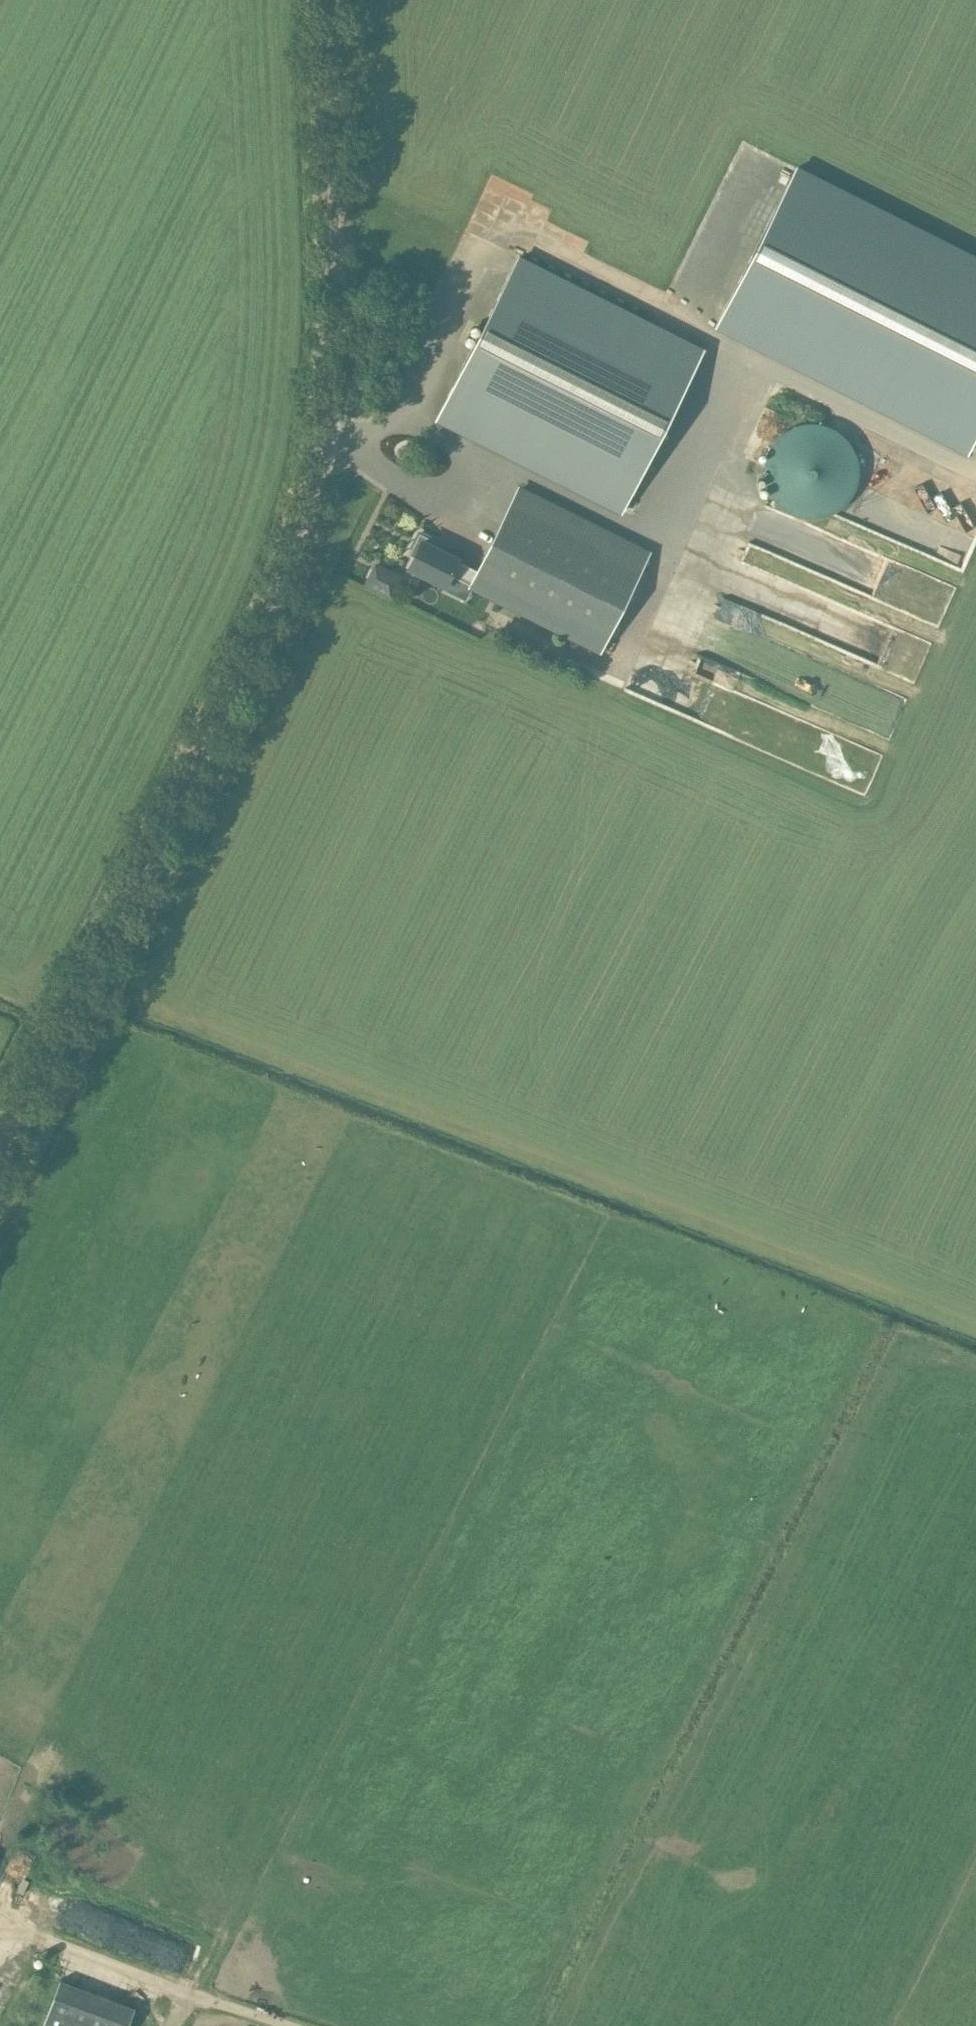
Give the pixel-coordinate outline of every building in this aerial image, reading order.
[(807,143),(729,300),(975,423),(975,227),(807,143)] [(504,314),(458,406),(633,493),(679,402),(504,314)] [(803,425),(798,426),(794,428),(790,430),(786,433),(782,435),(779,439),(776,442),(773,446),(771,450),(769,454),(767,459),(766,463),(766,468),(765,473),(766,477),(767,482),(768,486),(769,491),(772,495),(774,499),(777,502),(780,506),(784,509),(787,512),(791,514),(796,516),(800,517),(805,518),(809,519),(814,519),(819,519),(823,518),(828,517),(832,515),(836,513),(840,511),(844,508),(848,505),(851,501),(853,497),(856,493),(858,489),(859,485),(860,480),(861,475),(861,471),(861,466),(860,461),(859,457),(857,453),(855,448),(852,444),(849,441),(846,437),(843,434),(839,432),(835,429),(831,427),(826,426),(822,425),(817,424),(812,424),(808,424),(803,425)] [(405,556),(407,557),(407,556),(411,558),(406,568),(442,586),(448,576),(469,586),(469,587),(601,651),(659,535),(527,470),(476,573),(455,562),(455,560),(431,548),(433,544),(434,544),(435,543),(417,534),(405,556)] [(367,583),(390,594),(398,580),(391,576),(393,573),(376,564),(367,583)] [(47,2025),(131,2025),(137,2009),(62,1980),(45,2025),(47,2025)]
